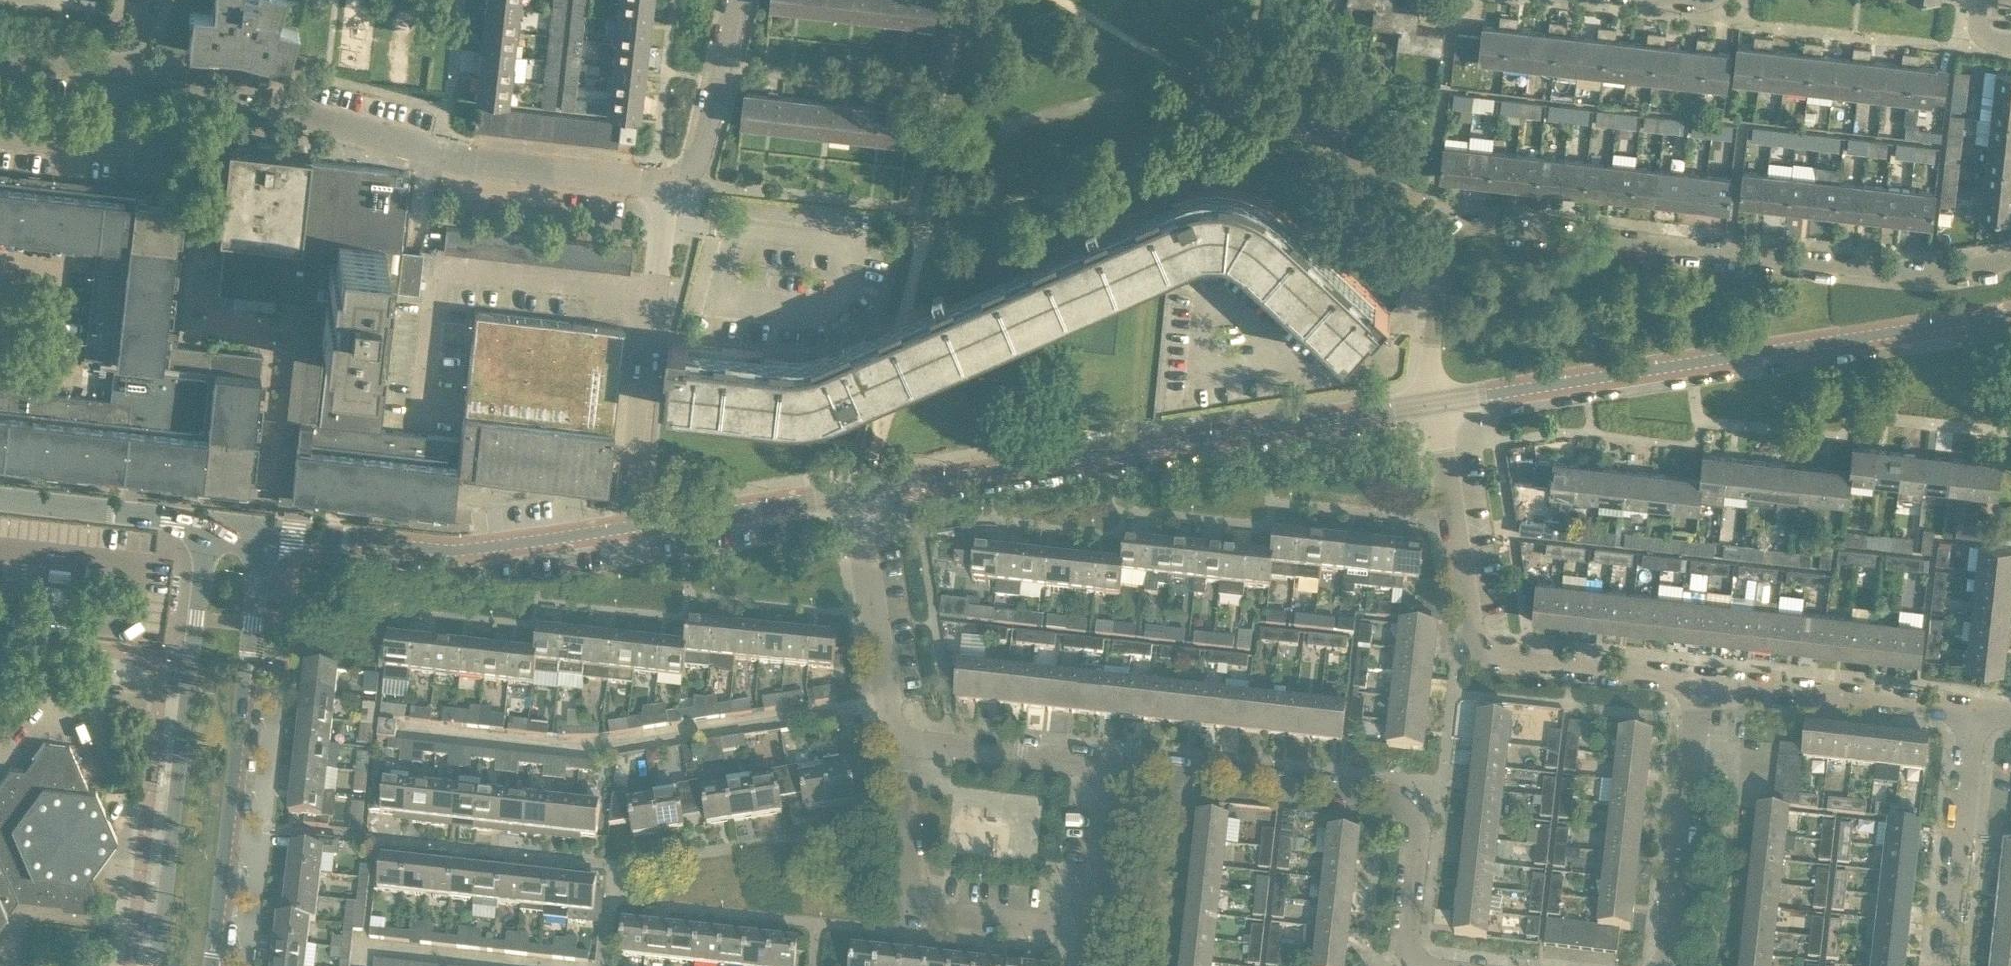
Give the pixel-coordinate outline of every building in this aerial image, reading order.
[(190,50),(208,52),(225,55),(226,51),(240,53),(254,56),(253,60),(270,63),(288,67),(298,28),(279,23),(281,12),(280,12),(283,0),(214,0),(214,10),(193,9),(193,11),(192,11),(190,21),(192,21),(190,50)] [(553,10),(565,11),(566,0),(554,0),(553,10)] [(571,12),(584,14),(585,0),(572,0),(571,12)] [(615,4),(618,4),(617,17),(649,20),(651,0),(615,0),(615,4)] [(772,7),(773,7),(773,6),(826,12),(827,0),(772,0),(772,7)] [(881,18),(883,0),(827,0),(826,12),(881,18)] [(881,18),(934,23),(934,25),(935,25),(938,0),(883,0),(881,18)] [(1372,21),(1400,25),(1417,27),(1417,26),(1419,8),(1392,4),(1375,2),(1372,21)] [(487,3),(484,27),(518,31),(520,19),(517,19),(518,7),(487,3)] [(553,10),(551,29),(563,31),(565,11),(553,10)] [(571,12),(569,31),(582,33),(584,14),(571,12)] [(1481,34),(1479,58),(1504,61),(1509,15),(1500,14),(1499,26),(1483,24),(1481,34)] [(1504,61),(1528,64),(1532,30),(1516,28),(1517,16),(1509,15),(1504,61)] [(615,30),(612,29),(610,40),(646,44),(649,20),(617,17),(615,30)] [(1528,64),(1553,67),(1558,21),(1549,20),(1548,32),(1532,30),(1528,64)] [(1553,67),(1578,70),(1582,35),(1566,34),(1567,22),(1558,21),(1553,67)] [(1578,70),(1604,73),(1609,26),(1600,25),(1599,37),(1582,35),(1578,70)] [(1604,73),(1628,75),(1632,41),(1616,39),(1618,27),(1609,26),(1604,73)] [(484,27),(482,50),(513,53),(514,39),(517,40),(518,31),(484,27)] [(1469,32),(1457,31),(1453,56),(1466,57),(1469,32)] [(1628,75),(1653,78),(1658,32),(1650,31),(1648,43),(1632,41),(1628,75)] [(1481,34),(1469,32),(1466,57),(1479,58),(1481,34)] [(1653,78),(1677,81),(1681,46),(1666,45),(1667,33),(1658,32),(1653,78)] [(1734,80),(1759,83),(1764,36),(1756,35),(1755,47),(1737,45),(1734,80)] [(1759,83),(1784,85),(1788,51),(1772,49),(1773,37),(1764,36),(1759,83)] [(1677,81),(1701,84),(1707,38),(1698,37),(1697,48),(1681,46),(1677,81)] [(1707,38),(1701,84),(1727,87),(1731,52),(1714,50),(1715,39),(1707,38)] [(549,39),(547,58),(560,59),(562,40),(549,39)] [(610,40),(609,51),(613,52),(611,65),(643,68),(646,44),(610,40)] [(568,41),(566,60),(578,61),(580,42),(568,41)] [(1784,85),(1809,88),(1814,42),(1805,41),(1804,53),(1788,51),(1784,85)] [(1809,88),(1833,91),(1837,56),(1821,54),(1822,43),(1814,42),(1809,88)] [(1833,91),(1858,93),(1863,47),(1855,46),(1853,58),(1837,56),(1833,91)] [(1858,93),(1882,96),(1886,61),(1870,60),(1871,48),(1863,47),(1858,93)] [(482,50),(479,75),(513,78),(524,80),(526,56),(513,54),(513,53),(482,50)] [(1882,96),(1908,99),(1912,53),(1904,52),(1903,63),(1886,61),(1882,96)] [(1913,53),(1908,99),(1928,101),(1930,101),(1945,103),(1947,92),(1947,88),(1949,68),(1920,65),(1921,53),(1913,53)] [(547,58),(545,77),(558,78),(560,59),(547,58)] [(566,60),(564,79),(576,80),(578,61),(566,60)] [(610,77),(606,77),(605,88),(640,92),(643,68),(611,65),(610,77)] [(1955,70),(1953,89),(1966,91),(1969,71),(1955,70)] [(1995,94),(2010,96),(2010,71),(1998,70),(1995,94)] [(513,78),(479,75),(476,98),(507,102),(509,88),(512,88),(513,78)] [(544,87),(542,106),(555,107),(557,88),(544,87)] [(605,88),(604,99),(607,99),(606,112),(638,116),(640,92),(605,88)] [(563,89),(560,108),(573,109),(574,97),(575,90),(563,89)] [(746,90),(742,124),(743,124),(744,123),(767,125),(799,129),(802,96),(802,97),(779,94),(780,90),(771,89),(770,93),(767,93),(747,91),(747,90),(746,90)] [(1966,91),(1953,89),(1951,108),(1964,110),(1966,91)] [(1453,106),(1472,108),(1474,95),(1454,92),(1453,106)] [(1992,118),(2010,120),(2010,96),(1995,94),(1992,118)] [(799,129),(853,134),(856,101),(855,103),(834,100),(834,96),(825,95),(825,99),(803,97),(803,96),(802,96),(799,129)] [(1474,95),(1472,108),(1491,111),(1493,97),(1474,95)] [(574,97),(573,109),(574,109),(606,112),(607,99),(604,99),(604,100),(575,97),(574,97)] [(1522,101),(1501,98),(1499,113),(1520,115),(1522,101)] [(1688,99),(1687,112),(1698,113),(1700,101),(1688,99)] [(856,101),(853,134),(906,140),(906,141),(907,142),(911,108),(909,108),(909,109),(888,106),(888,102),(880,101),(879,105),(857,103),(857,102),(856,101)] [(1542,103),(1522,101),(1520,115),(1540,117),(1542,103)] [(1570,106),(1549,103),(1548,118),(1568,120),(1570,106)] [(477,105),(474,129),(485,130),(488,106),(477,105)] [(488,106),(485,130),(496,131),(499,107),(488,106)] [(1590,108),(1570,106),(1568,120),(1588,123),(1590,108)] [(499,107),(496,131),(507,133),(510,108),(499,107)] [(510,108),(507,133),(518,134),(521,110),(510,108)] [(1597,109),(1596,123),(1616,125),(1617,111),(1597,109)] [(521,110),(518,134),(529,135),(532,111),(521,110)] [(1806,110),(1805,122),(1814,123),(1815,111),(1806,110)] [(532,111),(529,135),(540,136),(543,112),(532,111)] [(1617,111),(1616,125),(1636,127),(1637,113),(1617,111)] [(543,112),(540,136),(551,137),(554,113),(543,112)] [(554,113),(551,137),(562,138),(565,114),(554,113)] [(565,114),(562,138),(573,140),(575,115),(565,114)] [(1646,114),(1644,128),(1664,130),(1666,117),(1646,114)] [(575,115),(573,140),(584,141),(586,117),(575,115)] [(586,117),(584,141),(595,142),(597,118),(586,117)] [(1666,117),(1664,130),(1683,132),(1685,119),(1666,117)] [(597,118),(595,142),(606,143),(608,119),(597,118)] [(1948,137),(1948,138),(1962,139),(1964,120),(1950,118),(1948,137)] [(1989,142),(2010,145),(2010,120),(1992,118),(1989,142)] [(608,119),(606,143),(617,144),(617,137),(619,120),(608,119)] [(636,122),(619,120),(617,137),(633,139),(636,122)] [(1693,120),(1692,133),(1711,135),(1713,122),(1693,120)] [(1713,122),(1711,135),(1731,137),(1732,124),(1713,122)] [(1906,124),(1905,137),(1940,140),(1941,132),(1918,129),(1919,128),(1916,125),(1915,125),(1906,124)] [(1753,126),(1752,140),(1772,142),(1773,128),(1753,126)] [(1773,128),(1772,142),(1792,144),(1793,130),(1773,128)] [(1801,131),(1799,145),(1819,147),(1821,133),(1801,131)] [(1821,133),(1819,147),(1838,150),(1840,136),(1821,133)] [(1711,135),(1710,146),(1721,147),(1722,136),(1711,135)] [(1849,136),(1848,150),(1868,153),(1869,139),(1849,136)] [(226,150),(217,227),(225,228),(218,290),(301,299),(312,301),(317,261),(331,262),(335,263),(398,270),(396,287),(403,288),(417,290),(421,253),(420,252),(405,251),(401,250),(409,173),(409,170),(302,158),(304,146),(257,141),(227,138),(226,150)] [(1948,138),(1946,157),(1960,158),(1962,139),(1948,138)] [(1869,139),(1868,153),(1886,155),(1888,141),(1869,139)] [(1897,142),(1896,156),(1916,158),(1917,144),(1897,142)] [(1987,166),(2010,168),(2010,145),(1989,142),(1987,166)] [(1440,176),(1464,179),(1468,147),(1443,144),(1440,176)] [(1917,144),(1916,158),(1934,160),(1936,146),(1917,144)] [(1464,179),(1489,181),(1492,149),(1468,147),(1464,179)] [(1489,181),(1512,184),(1516,152),(1492,149),(1489,181)] [(1512,184),(1537,187),(1540,155),(1516,152),(1512,184)] [(1537,187),(1561,189),(1564,157),(1540,155),(1537,187)] [(1561,189),(1584,192),(1588,160),(1564,157),(1561,189)] [(1584,192),(1608,195),(1612,163),(1588,160),(1584,192)] [(1768,172),(1765,204),(1789,207),(1792,175),(1793,164),(1769,161),(1768,172)] [(1792,175),(1789,207),(1812,209),(1816,177),(1815,177),(1817,164),(1794,162),(1793,164),(1792,175)] [(1608,195),(1632,197),(1636,165),(1612,163),(1608,195)] [(1632,197),(1656,200),(1660,168),(1636,165),(1632,197)] [(1945,165),(1943,185),(1957,186),(1959,166),(1945,165)] [(1984,190),(2010,193),(2010,168),(1987,166),(1984,190)] [(1656,200),(1681,203),(1684,171),(1660,168),(1656,200)] [(1740,201),(1765,204),(1768,172),(1744,169),(1740,201)] [(1681,203),(1704,205),(1708,173),(1684,171),(1681,203)] [(1708,173),(1704,205),(1728,208),(1732,176),(1708,173)] [(1812,209),(1836,212),(1839,180),(1816,177),(1812,209)] [(1836,212),(1861,215),(1864,183),(1839,180),(1836,212)] [(0,385),(0,458),(247,485),(262,354),(164,343),(175,245),(179,209),(174,202),(0,183),(0,229),(97,240),(84,355),(115,359),(110,397),(0,385)] [(1861,215),(1885,217),(1888,186),(1864,183),(1861,215)] [(1943,185),(1941,204),(1955,206),(1957,186),(1943,185)] [(667,403),(668,403),(844,423),(839,410),(867,398),(867,397),(883,390),(1180,261),(1199,252),(1210,250),(1211,250),(1215,249),(1218,249),(1222,250),(1225,251),(1229,252),(1232,253),(1235,255),(1238,256),(1241,259),(1246,263),(1346,355),(1389,308),(1284,212),(1276,206),(1268,200),(1259,196),(1250,192),(1241,189),(1231,187),(1221,186),(1212,186),(1202,187),(1189,190),(1182,192),(1174,195),(1175,195),(904,313),(825,347),(819,350),(812,352),(806,353),(799,354),(792,354),(786,353),(763,351),(764,350),(674,340),(667,403)] [(1885,217),(1909,220),(1912,188),(1888,186),(1885,217)] [(1912,188),(1909,220),(1932,222),(1936,191),(1912,188)] [(1984,190),(1981,214),(2010,218),(2010,193),(1984,190)] [(1940,210),(1939,222),(1950,223),(1951,212),(1940,210)] [(446,226),(443,251),(455,252),(458,227),(446,226)] [(458,227),(455,252),(466,253),(469,229),(458,227)] [(469,229),(466,253),(477,255),(480,230),(469,229)] [(480,230),(477,255),(488,256),(491,231),(480,230)] [(491,231),(488,256),(499,257),(501,232),(491,231)] [(501,232),(499,257),(509,258),(513,233),(501,232)] [(513,233),(509,258),(520,259),(523,235),(513,233)] [(523,235),(520,259),(531,261),(534,236),(523,235)] [(534,236),(531,261),(542,262),(545,237),(534,236)] [(545,237),(542,262),(553,263),(556,238),(545,237)] [(556,238),(553,263),(564,264),(567,240),(556,238)] [(567,240),(564,264),(575,266),(578,241),(567,240)] [(578,241),(575,266),(586,267),(589,242),(578,241)] [(589,242),(586,267),(597,268),(600,243),(589,242)] [(600,243),(597,268),(608,269),(611,244),(600,243)] [(611,244),(608,269),(619,271),(622,246),(611,244)] [(622,246),(619,271),(630,272),(630,271),(632,247),(622,246)] [(312,301),(299,420),(381,428),(396,287),(398,270),(335,263),(331,262),(317,261),(312,301)] [(624,326),(475,309),(461,437),(457,465),(473,466),(472,469),(572,480),(571,486),(610,490),(613,469),(607,468),(624,326)] [(381,428),(299,420),(292,490),(452,508),(457,465),(461,437),(381,428)] [(1853,444),(1851,470),(1850,477),(1851,478),(1850,490),(1873,492),(1875,479),(1878,449),(1854,446),(1855,444),(1853,444)] [(1903,451),(1878,449),(1875,479),(1899,482),(1903,451)] [(1903,450),(1903,451),(1899,482),(1898,495),(1922,498),(1924,485),(1927,454),(1904,452),(1904,450),(1903,450)] [(1705,452),(1704,452),(1701,478),(1701,485),(1699,500),(1724,502),(1725,487),(1728,456),(1705,454),(1705,452)] [(1951,457),(1927,454),(1924,485),(1948,487),(1951,457)] [(1753,459),(1728,456),(1725,487),(1749,490),(1753,459)] [(1951,457),(1948,487),(1973,490),(1976,460),(1953,457),(1953,456),(1951,456),(1951,457)] [(1535,457),(1533,483),(1534,483),(1534,481),(1549,483),(1548,485),(1551,486),(1550,492),(1563,493),(1560,519),(1545,517),(1544,522),(1543,534),(1571,537),(1575,495),(1579,464),(1555,461),(1555,460),(1554,460),(1554,461),(1536,459),(1537,457),(1535,457)] [(1753,459),(1749,490),(1748,501),(1773,504),(1777,462),(1754,459),(1754,458),(1753,458),(1753,459)] [(2000,463),(1976,460),(1973,490),(1998,493),(2001,461),(2000,461),(2000,463)] [(1777,462),(1773,501),(1777,502),(1776,508),(1797,510),(1798,495),(1802,464),(1777,462)] [(1803,463),(1802,463),(1802,464),(1798,495),(1823,498),(1826,467),(1803,464),(1803,463)] [(1603,466),(1579,464),(1575,495),(1600,497),(1603,466)] [(1603,465),(1603,466),(1600,497),(1624,500),(1628,469),(1605,467),(1605,465),(1603,465)] [(1851,470),(1826,467),(1823,498),(1849,501),(1850,490),(1851,478),(1850,477),(1851,470)] [(1628,469),(1624,500),(1649,503),(1652,472),(1628,469)] [(1652,472),(1649,503),(1673,505),(1676,475),(1653,473),(1654,471),(1652,471),(1652,472)] [(1676,475),(1673,505),(1699,508),(1699,500),(1701,485),(1701,478),(1676,475)] [(1520,519),(1519,532),(1543,534),(1544,522),(1520,519)] [(1956,534),(1977,536),(1978,524),(1958,521),(1956,534)] [(1978,524),(1977,536),(2002,539),(2004,526),(1978,524)] [(1577,526),(1576,538),(1595,540),(1597,528),(1577,526)] [(1597,528),(1595,540),(1615,542),(1616,530),(1597,528)] [(1924,528),(1921,551),(1932,552),(1934,529),(1924,528)] [(1844,542),(1867,544),(1869,532),(1845,529),(1844,542)] [(1626,531),(1625,543),(1644,546),(1646,533),(1626,531)] [(1646,533),(1644,546),(1664,548),(1665,536),(1646,533)] [(1874,533),(1872,545),(1892,547),(1894,535),(1874,533)] [(1273,562),(1270,580),(1272,580),(1295,583),(1299,539),(1277,536),(1277,534),(1276,534),(1273,560),(1273,562)] [(1894,535),(1892,547),(1912,549),(1913,537),(1894,535)] [(1676,537),(1675,549),(1694,551),(1695,539),(1676,537)] [(1323,542),(1299,539),(1295,583),(1319,586),(1320,572),(1324,540),(1323,540),(1323,542)] [(1695,539),(1694,551),(1714,553),(1715,541),(1695,539)] [(1325,540),(1324,540),(1320,572),(1344,575),(1348,545),(1324,542),(1325,540)] [(1124,574),(1147,577),(1150,547),(1127,545),(1127,542),(1125,542),(1122,569),(1122,574),(1124,574)] [(1546,554),(1565,556),(1567,544),(1547,542),(1546,554)] [(1724,542),(1723,554),(1743,557),(1744,544),(1724,542)] [(1976,567),(2010,571),(2010,546),(1979,542),(1976,567)] [(1822,543),(1819,565),(1831,566),(1833,544),(1822,543)] [(1567,544),(1565,556),(1585,558),(1586,546),(1567,544)] [(1744,544),(1743,557),(1762,559),(1763,546),(1744,544)] [(1938,544),(1936,563),(1948,564),(1950,545),(1938,544)] [(1372,548),(1348,545),(1344,575),(1342,596),(1353,597),(1354,590),(1368,591),(1373,545),(1372,545),(1372,548)] [(1374,545),(1373,545),(1368,591),(1392,593),(1397,550),(1373,547),(1374,545)] [(1157,588),(1170,589),(1175,548),(1173,548),(1173,550),(1150,547),(1147,577),(1145,595),(1156,596),(1157,588)] [(1593,559),(1613,561),(1614,549),(1595,547),(1593,559)] [(1170,589),(1169,594),(1194,596),(1199,553),(1175,550),(1175,548),(1171,579),(1170,589)] [(1773,548),(1772,560),(1791,562),(1792,550),(1773,548)] [(1839,548),(1837,560),(1856,562),(1858,550),(1839,548)] [(973,581),(997,584),(1000,554),(978,551),(978,550),(977,549),(977,551),(959,549),(957,567),(975,569),(973,581)] [(1614,549),(1613,561),(1632,563),(1633,551),(1614,549)] [(1397,550),(1392,593),(1402,594),(1403,582),(1420,583),(1420,584),(1420,585),(1419,586),(1436,588),(1436,586),(1433,565),(1422,564),(1423,551),(1421,551),(1421,553),(1397,550)] [(1792,550),(1791,562),(1811,564),(1812,552),(1792,550)] [(1858,550),(1856,562),(1875,564),(1877,552),(1858,550)] [(1642,564),(1662,566),(1663,555),(1643,552),(1642,564)] [(1206,583),(1220,585),(1223,554),(1222,554),(1222,556),(1199,553),(1194,596),(1194,597),(1205,598),(1206,583)] [(1887,553),(1885,565),(1904,567),(1906,555),(1887,553)] [(997,584),(995,597),(1020,600),(1021,587),(1025,557),(1000,554),(997,584)] [(1223,554),(1220,585),(1218,599),(1243,602),(1244,588),(1248,559),(1224,556),(1224,554),(1223,554)] [(1021,587),(1046,590),(1049,560),(1027,557),(1027,556),(1026,555),(1025,557),(1021,587)] [(1663,555),(1662,566),(1681,568),(1682,557),(1663,555)] [(1906,555),(1904,567),(1923,569),(1925,557),(1906,555)] [(1690,569),(1710,572),(1711,560),(1692,558),(1690,569)] [(1248,559),(1244,588),(1269,590),(1271,591),(1272,580),(1270,580),(1273,562),(1248,559)] [(1046,590),(1070,593),(1074,563),(1049,560),(1046,590)] [(1711,560),(1710,572),(1729,574),(1730,562),(1711,560)] [(1070,593),(1095,595),(1098,566),(1076,563),(1076,561),(1075,561),(1075,563),(1074,563),(1070,593)] [(1738,575),(1758,577),(1759,565),(1740,563),(1738,575)] [(1759,565),(1758,577),(1777,579),(1778,567),(1759,565)] [(1121,598),(1124,574),(1122,574),(1122,569),(1098,566),(1095,595),(1121,598)] [(1935,567),(1933,586),(1945,588),(1948,569),(1935,567)] [(1974,591),(2010,595),(2010,582),(2010,571),(1976,567),(1974,591)] [(1786,580),(1806,582),(1807,570),(1788,568),(1786,580)] [(1807,570),(1806,582),(1825,584),(1826,572),(1807,570)] [(1535,615),(1559,618),(1563,583),(1537,580),(1533,616),(1535,617),(1535,615)] [(1659,593),(1655,629),(1679,631),(1683,596),(1682,596),(1683,584),(1660,581),(1659,593)] [(1559,618),(1583,621),(1586,585),(1563,583),(1559,618)] [(1583,621),(1606,623),(1610,588),(1586,585),(1583,621)] [(1945,588),(1933,586),(1931,606),(1943,607),(1945,588)] [(1606,623),(1631,626),(1635,590),(1610,588),(1606,623)] [(1683,596),(1679,631),(1703,634),(1707,598),(1706,598),(1707,591),(1684,588),(1683,596)] [(1631,626),(1655,629),(1659,593),(1635,590),(1631,626)] [(1974,591),(1971,615),(2007,619),(2010,595),(1974,591)] [(1727,636),(1751,639),(1755,604),(1756,594),(1732,592),(1731,601),(1727,636)] [(1779,606),(1775,642),(1799,644),(1803,609),(1802,609),(1804,596),(1781,593),(1779,606)] [(1703,634),(1727,636),(1731,601),(1707,598),(1703,634)] [(942,600),(940,618),(968,621),(987,623),(987,622),(988,612),(968,609),(969,603),(942,600)] [(1751,639),(1775,642),(1779,606),(1755,604),(1751,639)] [(1378,617),(1398,619),(1400,608),(1379,605),(1378,617)] [(1400,608),(1398,619),(1424,622),(1425,610),(1400,608)] [(1899,619),(1895,655),(1918,657),(1918,659),(1919,659),(1922,639),(1923,622),(1922,622),(1923,611),(1900,608),(1899,619)] [(1799,644),(1823,647),(1827,612),(1803,609),(1799,644)] [(998,612),(997,623),(1002,624),(1016,626),(1018,614),(998,612)] [(1823,647),(1847,649),(1851,614),(1827,612),(1823,647)] [(1267,613),(1266,625),(1285,627),(1287,615),(1267,613)] [(1018,614),(1017,626),(1041,628),(1043,616),(1018,614)] [(1847,649),(1871,652),(1875,617),(1851,614),(1847,649)] [(1971,615),(1969,639),(2004,643),(2007,619),(1971,615)] [(1296,616),(1295,628),(1297,628),(1314,630),(1315,618),(1296,616)] [(1930,616),(1928,635),(1941,636),(1943,617),(1930,616)] [(1871,652),(1895,655),(1899,619),(1875,617),(1871,652)] [(1048,618),(1047,629),(1051,629),(1066,631),(1068,620),(1048,618)] [(1315,618),(1314,630),(1333,632),(1335,621),(1315,618)] [(1068,620),(1066,631),(1086,633),(1087,622),(1068,620)] [(1338,633),(1353,635),(1354,623),(1339,622),(1338,633)] [(686,649),(684,667),(709,670),(709,668),(714,628),(690,625),(690,623),(689,623),(686,649)] [(1095,635),(1100,636),(1115,637),(1116,625),(1097,623),(1095,635)] [(1116,625),(1115,637),(1135,639),(1136,627),(1116,625)] [(1400,626),(1398,650),(1433,654),(1435,631),(1437,632),(1437,630),(1400,626)] [(969,639),(987,641),(988,629),(970,627),(969,639)] [(1361,627),(1358,646),(1371,647),(1373,628),(1361,627)] [(714,628),(709,668),(716,669),(716,674),(733,676),(735,660),(738,628),(738,630),(714,628)] [(739,628),(738,628),(735,660),(759,662),(763,632),(739,630),(739,628)] [(1146,628),(1144,640),(1148,641),(1164,642),(1166,631),(1146,628)] [(988,629),(987,641),(1008,644),(1009,632),(988,629)] [(537,655),(535,675),(558,677),(563,635),(539,632),(540,630),(538,630),(535,655),(537,655)] [(1166,631),(1164,642),(1184,644),(1186,633),(1166,631)] [(1261,631),(1259,643),(1279,645),(1280,633),(1261,631)] [(787,635),(763,632),(759,662),(784,665),(788,633),(787,633),(787,635)] [(1239,632),(1238,651),(1250,652),(1252,634),(1239,632)] [(788,633),(784,665),(809,668),(812,637),(788,635),(788,633)] [(1017,633),(1016,645),(1035,647),(1036,635),(1017,633)] [(1280,633),(1279,645),(1298,647),(1299,635),(1280,633)] [(1195,634),(1193,645),(1213,648),(1214,636),(1195,634)] [(563,635),(558,677),(583,680),(588,636),(587,636),(587,637),(563,635)] [(1036,635),(1035,647),(1054,649),(1056,637),(1036,635)] [(1941,636),(1928,635),(1926,654),(1938,656),(1941,636)] [(588,636),(583,680),(607,682),(608,679),(612,640),(588,637),(589,636),(588,636)] [(1214,636),(1213,648),(1233,650),(1234,638),(1214,636)] [(1309,636),(1308,648),(1327,650),(1328,638),(1309,636)] [(384,681),(384,684),(409,686),(411,672),(410,672),(414,642),(395,640),(390,639),(391,637),(389,637),(386,670),(384,681)] [(836,640),(812,637),(809,668),(834,671),(837,638),(836,638),(836,640)] [(1065,638),(1064,650),(1083,652),(1085,640),(1065,638)] [(1328,638),(1327,650),(1346,652),(1347,641),(1347,640),(1328,638)] [(2004,643),(1969,639),(1966,664),(2003,668),(2003,666),(2002,666),(2004,643)] [(608,679),(607,682),(632,685),(633,682),(633,674),(637,641),(636,641),(636,643),(612,640),(608,679)] [(638,641),(637,641),(633,674),(658,677),(662,646),(638,643),(638,641)] [(1086,641),(1084,653),(1104,655),(1105,643),(1086,641)] [(410,672),(434,675),(438,642),(437,642),(437,644),(414,642),(410,672)] [(438,642),(434,675),(443,676),(460,678),(463,647),(439,645),(439,642),(438,642)] [(1113,643),(1112,656),(1131,658),(1133,645),(1113,643)] [(1133,645),(1131,658),(1151,660),(1152,648),(1133,645)] [(662,646),(658,677),(683,679),(684,667),(686,649),(662,646)] [(460,678),(484,681),(488,648),(487,648),(487,650),(463,647),(460,678)] [(484,681),(508,683),(512,653),(488,650),(489,648),(488,648),(484,681)] [(1161,649),(1160,661),(1180,663),(1181,651),(1161,649)] [(1398,650),(1395,674),(1409,676),(1430,679),(1430,676),(1433,654),(1398,650)] [(1358,651),(1356,670),(1368,672),(1370,652),(1358,651)] [(1182,652),(1180,664),(1199,666),(1201,654),(1182,652)] [(508,683),(533,686),(535,675),(537,655),(535,655),(512,653),(508,683)] [(1210,654),(1208,666),(1228,668),(1229,656),(1210,654)] [(1230,657),(1228,670),(1247,672),(1249,659),(1230,657)] [(957,700),(980,702),(984,669),(962,666),(962,665),(960,665),(956,702),(957,702),(957,700)] [(307,669),(305,693),(335,697),(338,671),(306,668),(306,669),(307,669)] [(984,669),(980,702),(1004,705),(1008,672),(984,669)] [(1105,683),(1101,716),(1125,719),(1128,685),(1130,673),(1106,670),(1105,683)] [(1356,670),(1354,689),(1366,691),(1368,672),(1356,670)] [(1004,705),(1029,708),(1032,674),(1008,672),(1004,705)] [(365,694),(377,695),(379,676),(367,674),(365,694)] [(1029,708),(1052,711),(1056,677),(1032,674),(1029,708)] [(1395,674),(1392,699),(1427,703),(1430,679),(1409,676),(1395,674)] [(1052,711),(1078,714),(1081,680),(1056,677),(1052,711)] [(1078,714),(1101,716),(1105,683),(1081,680),(1078,714)] [(1125,719),(1149,722),(1152,688),(1128,685),(1125,719)] [(813,692),(815,703),(839,700),(837,687),(813,692)] [(1149,722),(1173,724),(1177,691),(1152,688),(1149,722)] [(1173,724),(1197,727),(1201,694),(1177,691),(1173,724)] [(301,717),(300,718),(333,721),(335,697),(305,693),(302,718),(301,717)] [(802,693),(783,696),(783,698),(784,708),(804,705),(802,693)] [(1197,727),(1221,730),(1225,696),(1201,694),(1197,727)] [(783,698),(783,696),(763,699),(765,711),(784,708),(783,698)] [(1221,730),(1245,733),(1249,699),(1225,696),(1221,730)] [(716,698),(706,700),(707,720),(732,716),(730,706),(731,705),(718,707),(716,698)] [(693,711),(679,713),(680,724),(707,720),(706,700),(694,699),(693,710),(693,711)] [(1245,733),(1269,735),(1272,702),(1249,699),(1245,733)] [(1352,699),(1350,718),(1363,720),(1365,700),(1352,699)] [(1392,699),(1389,722),(1425,726),(1427,703),(1392,699)] [(731,705),(730,706),(732,716),(752,713),(750,702),(731,705)] [(1269,735),(1293,738),(1297,705),(1272,702),(1269,735)] [(364,705),(361,724),(373,726),(375,706),(364,705)] [(381,717),(404,720),(406,708),(382,705),(381,717)] [(1293,738),(1317,741),(1321,707),(1297,705),(1293,738)] [(666,706),(654,708),(653,716),(655,728),(680,724),(679,713),(679,712),(667,714),(666,706)] [(1321,707),(1317,741),(1341,743),(1341,744),(1342,745),(1347,708),(1345,708),(1344,710),(1321,707)] [(456,712),(454,726),(479,728),(480,716),(481,709),(470,708),(470,713),(456,712)] [(643,718),(628,720),(628,721),(629,732),(655,728),(653,716),(654,708),(644,709),(643,718)] [(410,721),(429,723),(430,711),(411,709),(410,721)] [(480,716),(479,728),(498,730),(504,731),(505,717),(491,716),(492,710),(481,709),(480,716)] [(443,710),(442,724),(454,726),(456,712),(443,710)] [(302,719),(299,743),(330,746),(333,721),(300,718),(300,719),(302,719)] [(1350,718),(1348,738),(1360,739),(1363,720),(1350,718)] [(1480,719),(1477,743),(1507,746),(1510,723),(1511,723),(1511,722),(1479,718),(1478,719),(1480,719)] [(508,732),(528,734),(529,722),(509,720),(508,732)] [(628,721),(628,720),(608,723),(610,735),(629,732),(628,721)] [(529,722),(528,734),(547,736),(549,724),(529,722)] [(1425,726),(1389,722),(1386,747),(1423,751),(1423,750),(1422,750),(1425,726)] [(361,724),(359,744),(371,746),(373,726),(361,724)] [(377,740),(389,741),(395,742),(397,726),(379,724),(377,740)] [(579,737),(579,725),(559,725),(559,737),(579,737)] [(598,725),(579,725),(579,737),(598,737),(598,725)] [(1804,748),(1803,760),(1803,761),(1804,761),(1826,763),(1830,733),(1808,730),(1808,729),(1806,729),(1804,748)] [(1549,731),(1547,751),(1559,752),(1561,733),(1549,731)] [(1568,733),(1566,752),(1578,753),(1580,735),(1568,733)] [(1853,735),(1830,733),(1826,763),(1850,766),(1853,735)] [(1621,735),(1619,758),(1648,761),(1650,738),(1651,739),(1651,737),(1620,734),(1620,735),(1621,735)] [(1877,738),(1853,735),(1850,766),(1874,769),(1877,738)] [(799,736),(784,739),(788,763),(803,760),(799,736)] [(864,736),(854,737),(857,752),(867,750),(864,736)] [(738,738),(720,741),(721,752),(739,749),(738,738)] [(1874,769),(1872,784),(1896,787),(1898,772),(1902,741),(1877,738),(1874,769)] [(0,780),(0,854),(19,897),(62,902),(64,906),(88,909),(98,896),(99,894),(79,892),(79,890),(90,874),(103,857),(104,855),(117,836),(97,788),(89,787),(76,756),(70,743),(46,741),(26,767),(11,765),(0,780)] [(395,742),(389,741),(388,750),(401,752),(402,743),(395,742)] [(721,752),(720,741),(702,744),(706,766),(723,763),(721,752)] [(1926,744),(1902,741),(1898,772),(1924,775),(1928,742),(1926,742),(1926,744)] [(295,767),(327,771),(330,746),(299,743),(297,767),(295,767)] [(1477,743),(1475,767),(1504,771),(1507,746),(1477,743)] [(424,754),(436,756),(437,747),(425,745),(424,754)] [(1779,745),(1778,757),(1803,760),(1804,748),(1779,745)] [(695,746),(683,748),(685,762),(697,760),(695,746)] [(437,747),(436,756),(449,757),(450,748),(437,747)] [(472,760),(484,761),(485,752),(473,751),(472,760)] [(1559,752),(1547,751),(1545,770),(1557,771),(1559,752)] [(485,752),(484,761),(497,762),(498,754),(485,752)] [(659,752),(647,753),(648,765),(661,764),(659,752)] [(1578,753),(1566,752),(1563,772),(1575,773),(1578,753)] [(358,754),(356,774),(368,775),(370,755),(358,754)] [(519,765),(532,766),(533,757),(520,756),(519,765)] [(533,757),(532,766),(544,768),(543,778),(554,779),(557,760),(545,759),(533,757)] [(1778,757),(1777,769),(1802,772),(1804,761),(1803,761),(1803,760),(1778,757)] [(861,758),(824,764),(830,807),(856,803),(853,788),(866,786),(861,758)] [(1619,758),(1616,782),(1645,786),(1648,761),(1619,758)] [(557,760),(554,779),(566,780),(567,770),(579,772),(580,763),(578,763),(568,761),(557,760)] [(580,763),(579,772),(592,773),(593,764),(580,763)] [(824,764),(787,769),(792,797),(803,796),(805,810),(830,807),(824,764)] [(372,794),(370,814),(405,817),(409,786),(390,784),(391,774),(385,767),(375,766),(372,794)] [(296,768),(294,791),(325,795),(327,771),(295,767),(295,768),(296,768)] [(1475,767),(1472,791),(1502,794),(1504,771),(1475,767)] [(778,782),(752,785),(757,818),(782,814),(780,799),(792,797),(787,769),(776,771),(778,782)] [(1777,769),(1775,782),(1801,785),(1802,772),(1777,769)] [(356,774),(354,794),(366,795),(368,775),(356,774)] [(1544,779),(1541,799),(1554,800),(1556,781),(1544,779)] [(1562,782),(1560,801),(1572,802),(1574,783),(1562,782)] [(1616,782),(1613,806),(1643,810),(1645,786),(1616,782)] [(1775,782),(1774,794),(1800,797),(1801,785),(1775,782)] [(701,783),(689,785),(693,812),(705,811),(708,826),(733,822),(728,789),(703,793),(701,783)] [(679,797),(654,801),(659,834),(684,830),(681,814),(693,812),(689,785),(677,786),(679,797)] [(752,785),(728,789),(733,822),(757,818),(752,785)] [(412,824),(428,826),(433,788),(409,786),(405,817),(413,818),(412,824)] [(445,822),(453,823),(456,791),(433,788),(428,826),(444,828),(445,822)] [(325,795),(294,791),(292,815),(290,814),(290,816),(305,818),(304,827),(329,829),(330,820),(322,819),(325,795)] [(460,829),(476,831),(480,793),(456,791),(453,823),(461,824),(460,829)] [(1472,791),(1469,815),(1499,819),(1502,794),(1472,791)] [(492,827),(500,828),(504,796),(480,793),(476,831),(492,832),(492,827)] [(659,834),(654,801),(629,805),(627,794),(613,796),(610,825),(631,822),(634,838),(659,834)] [(1774,794),(1773,806),(1793,808),(1798,809),(1800,797),(1774,794)] [(508,834),(524,836),(528,798),(504,796),(500,828),(508,829),(508,834)] [(1800,797),(1798,809),(1817,811),(1819,799),(1800,797)] [(540,833),(548,833),(552,801),(528,798),(524,836),(540,838),(540,833)] [(1554,800),(1541,799),(1539,818),(1551,819),(1554,800)] [(1826,812),(1844,814),(1846,802),(1828,800),(1826,812)] [(555,839),(571,841),(576,804),(552,801),(548,833),(556,834),(555,839)] [(1572,802),(1560,801),(1558,821),(1570,822),(1572,802)] [(1846,802),(1844,814),(1865,817),(1866,804),(1846,802)] [(352,804),(349,831),(362,833),(365,805),(353,804),(352,804)] [(576,804),(571,841),(572,841),(573,836),(597,839),(600,806),(576,804)] [(1613,806),(1611,830),(1640,834),(1643,810),(1613,806)] [(1875,818),(1893,820),(1894,808),(1876,806),(1875,818)] [(1894,808),(1893,820),(1913,822),(1914,810),(1894,808)] [(1758,812),(1756,836),(1784,839),(1786,815),(1788,815),(1788,814),(1757,811),(1757,812),(1758,812)] [(1469,815),(1467,839),(1496,843),(1499,819),(1469,815)] [(1199,819),(1197,842),(1225,845),(1227,822),(1228,822),(1229,820),(1198,817),(1198,819),(1199,819)] [(1823,823),(1820,842),(1833,844),(1835,825),(1823,823)] [(1841,825),(1839,845),(1851,846),(1853,827),(1841,825)] [(1890,827),(1887,850),(1915,853),(1917,830),(1919,830),(1919,829),(1888,825),(1888,827),(1890,827)] [(1538,828),(1536,847),(1548,848),(1550,829),(1538,828)] [(1263,830),(1260,850),(1273,851),(1275,832),(1263,830)] [(1557,830),(1555,849),(1567,850),(1569,831),(1557,830)] [(1611,830),(1608,854),(1637,858),(1640,834),(1611,830)] [(1331,834),(1329,857),(1357,860),(1359,837),(1361,837),(1361,835),(1330,832),(1330,834),(1331,834)] [(1281,833),(1279,852),(1291,853),(1293,834),(1281,833)] [(1756,836),(1753,860),(1781,863),(1784,839),(1756,836)] [(292,848),(289,871),(321,875),(323,856),(335,857),(338,855),(338,853),(339,843),(304,839),(303,849),(292,848)] [(1467,839),(1464,864),(1494,867),(1496,843),(1467,839)] [(1197,842),(1194,866),(1222,869),(1225,845),(1197,842)] [(1820,842),(1818,862),(1831,863),(1833,844),(1820,842)] [(1839,845),(1837,864),(1849,865),(1851,846),(1839,845)] [(1548,848),(1536,847),(1534,866),(1546,868),(1548,848)] [(1567,850),(1555,849),(1553,869),(1565,870),(1567,850)] [(1260,850),(1258,869),(1270,870),(1273,851),(1260,850)] [(1887,850),(1885,874),(1912,877),(1915,853),(1887,850)] [(1279,852),(1276,871),(1289,872),(1291,853),(1279,852)] [(19,897),(0,854),(0,924),(19,897)] [(1608,854),(1605,879),(1635,882),(1637,858),(1608,854)] [(1329,857),(1326,881),(1354,884),(1357,860),(1329,857)] [(378,891),(402,894),(406,862),(382,859),(378,891)] [(1753,860),(1750,884),(1778,887),(1781,863),(1753,860)] [(402,894),(426,896),(430,865),(406,862),(402,894)] [(1464,864),(1461,888),(1491,891),(1494,867),(1464,864)] [(426,896),(450,899),(454,867),(430,865),(426,896)] [(1194,866),(1191,889),(1219,893),(1222,869),(1194,866)] [(361,867),(360,880),(369,881),(370,868),(361,867)] [(450,899),(474,902),(477,870),(454,867),(450,899)] [(497,910),(498,905),(501,873),(477,870),(474,902),(473,907),(497,910)] [(283,879),(281,895),(318,899),(321,875),(289,871),(288,880),(283,879)] [(1817,871),(1815,890),(1827,892),(1830,873),(1817,871)] [(498,905),(522,907),(525,875),(501,873),(498,905)] [(1836,873),(1834,893),(1846,894),(1848,875),(1836,873)] [(1885,874),(1882,898),(1909,901),(1912,877),(1885,874)] [(521,913),(545,916),(549,878),(525,875),(522,907),(521,913)] [(2003,900),(2010,901),(2010,876),(2005,875),(2003,900)] [(1533,876),(1531,896),(1543,897),(1545,878),(1533,876)] [(544,920),(568,922),(573,881),(549,878),(545,916),(544,920)] [(1257,879),(1255,898),(1267,899),(1269,880),(1257,879)] [(1552,879),(1550,897),(1562,899),(1564,880),(1552,879)] [(1605,879),(1603,903),(1632,906),(1635,882),(1605,879)] [(360,880),(358,892),(368,893),(369,881),(360,880)] [(573,881),(568,922),(591,925),(592,916),(600,917),(602,893),(596,892),(597,884),(573,881)] [(1275,881),(1273,900),(1286,901),(1288,882),(1275,881)] [(1326,881),(1323,905),(1351,908),(1354,884),(1326,881)] [(1750,884),(1748,908),(1776,911),(1778,887),(1750,884)] [(1461,888),(1458,912),(1488,916),(1491,891),(1461,888)] [(1191,889),(1189,914),(1216,917),(1219,893),(1191,889)] [(1815,890),(1813,910),(1825,911),(1827,892),(1815,890)] [(1834,893),(1832,912),(1843,913),(1846,894),(1834,893)] [(279,910),(284,911),(283,919),(316,923),(318,899),(281,895),(279,910)] [(1543,897),(1531,896),(1528,915),(1541,916),(1543,897)] [(1562,899),(1550,897),(1547,917),(1559,919),(1562,899)] [(1255,898),(1253,917),(1265,918),(1267,899),(1255,898)] [(1882,898),(1879,922),(1907,925),(1909,901),(1882,898)] [(1273,900),(1271,919),(1283,920),(1286,901),(1273,900)] [(2000,924),(2010,925),(2010,901),(2003,900),(2000,924)] [(344,926),(354,927),(354,930),(354,931),(364,932),(367,905),(357,904),(347,903),(344,926)] [(1608,928),(1620,930),(1630,931),(1631,930),(1629,930),(1632,906),(1603,903),(1600,926),(1600,927),(1608,928)] [(1323,905),(1320,929),(1349,932),(1351,908),(1323,905)] [(1748,908),(1745,932),(1773,935),(1776,911),(1748,908)] [(1488,916),(1458,912),(1456,934),(1455,934),(1454,936),(1487,939),(1487,938),(1486,938),(1488,916)] [(1189,914),(1186,938),(1214,941),(1216,917),(1189,914)] [(278,918),(275,942),(308,946),(310,923),(315,924),(316,923),(283,919),(278,918)] [(1526,938),(1538,940),(1540,921),(1528,919),(1526,938)] [(1812,919),(1810,939),(1822,940),(1824,921),(1812,919)] [(1544,946),(1556,948),(1559,922),(1547,921),(1544,946)] [(1830,921),(1828,941),(1840,942),(1842,923),(1830,921)] [(1556,948),(1568,949),(1571,923),(1559,922),(1556,948)] [(1879,922),(1876,946),(1904,949),(1907,925),(1879,922)] [(621,956),(646,959),(650,926),(625,923),(621,956)] [(1568,949),(1581,951),(1583,925),(1571,923),(1568,949)] [(1997,948),(2010,949),(2010,925),(2000,924),(1997,948)] [(1581,951),(1593,952),(1596,926),(1583,925),(1581,951)] [(333,938),(332,950),(352,952),(354,931),(354,930),(354,927),(344,926),(343,939),(333,938)] [(646,959),(671,962),(674,929),(650,926),(646,959)] [(1593,952),(1605,953),(1608,928),(1600,927),(1600,926),(1596,926),(1593,952)] [(1252,927),(1250,946),(1262,947),(1264,928),(1252,927)] [(1608,928),(1605,953),(1617,955),(1620,930),(1608,928)] [(671,962),(695,964),(699,932),(674,929),(671,962)] [(1270,929),(1268,948),(1280,949),(1282,930),(1270,929)] [(1320,929),(1318,953),(1346,956),(1349,932),(1320,929)] [(385,940),(397,942),(398,933),(386,931),(385,940)] [(709,965),(720,965),(723,934),(699,932),(695,964),(709,965)] [(1745,932),(1743,956),(1770,959),(1773,935),(1745,932)] [(398,933),(397,942),(410,943),(411,934),(398,933)] [(748,937),(723,934),(720,965),(745,965),(748,937)] [(432,945),(445,947),(446,938),(433,937),(432,945)] [(748,937),(745,965),(770,965),(773,940),(748,937)] [(446,938),(445,947),(457,948),(458,940),(446,938)] [(1186,938),(1183,962),(1211,965),(1214,941),(1186,938)] [(1810,939),(1808,958),(1820,959),(1822,940),(1810,939)] [(773,940),(770,965),(795,965),(798,943),(773,940)] [(1828,941),(1826,960),(1838,961),(1840,942),(1828,941)] [(267,965),(271,965),(305,965),(308,946),(275,942),(274,950),(269,950),(267,965)] [(480,951),(492,952),(493,943),(481,942),(480,951)] [(492,952),(505,954),(506,945),(493,943),(492,952)] [(1247,965),(1256,965),(1260,965),(1262,947),(1250,946),(1247,965)] [(1874,965),(1902,965),(1904,949),(1876,946),(1874,965)] [(528,956),(540,957),(541,949),(529,947),(528,956)] [(1266,965),(1278,965),(1280,949),(1268,948),(1266,965)] [(1995,965),(2010,965),(2010,949),(1997,948),(1995,965)] [(541,949),(540,957),(553,959),(554,950),(541,949)] [(879,952),(853,949),(851,965),(877,965),(879,952)] [(330,961),(340,962),(340,965),(350,965),(352,952),(332,950),(330,961)] [(903,955),(879,952),(877,965),(902,965),(903,955)] [(576,961),(589,963),(589,954),(577,953),(576,961)] [(1318,953),(1316,965),(1345,965),(1346,956),(1318,953)] [(928,958),(903,955),(902,965),(927,965),(928,958)] [(1741,965),(1769,965),(1770,959),(1743,956),(1741,965)] [(953,960),(928,958),(927,965),(952,965),(953,960)]
